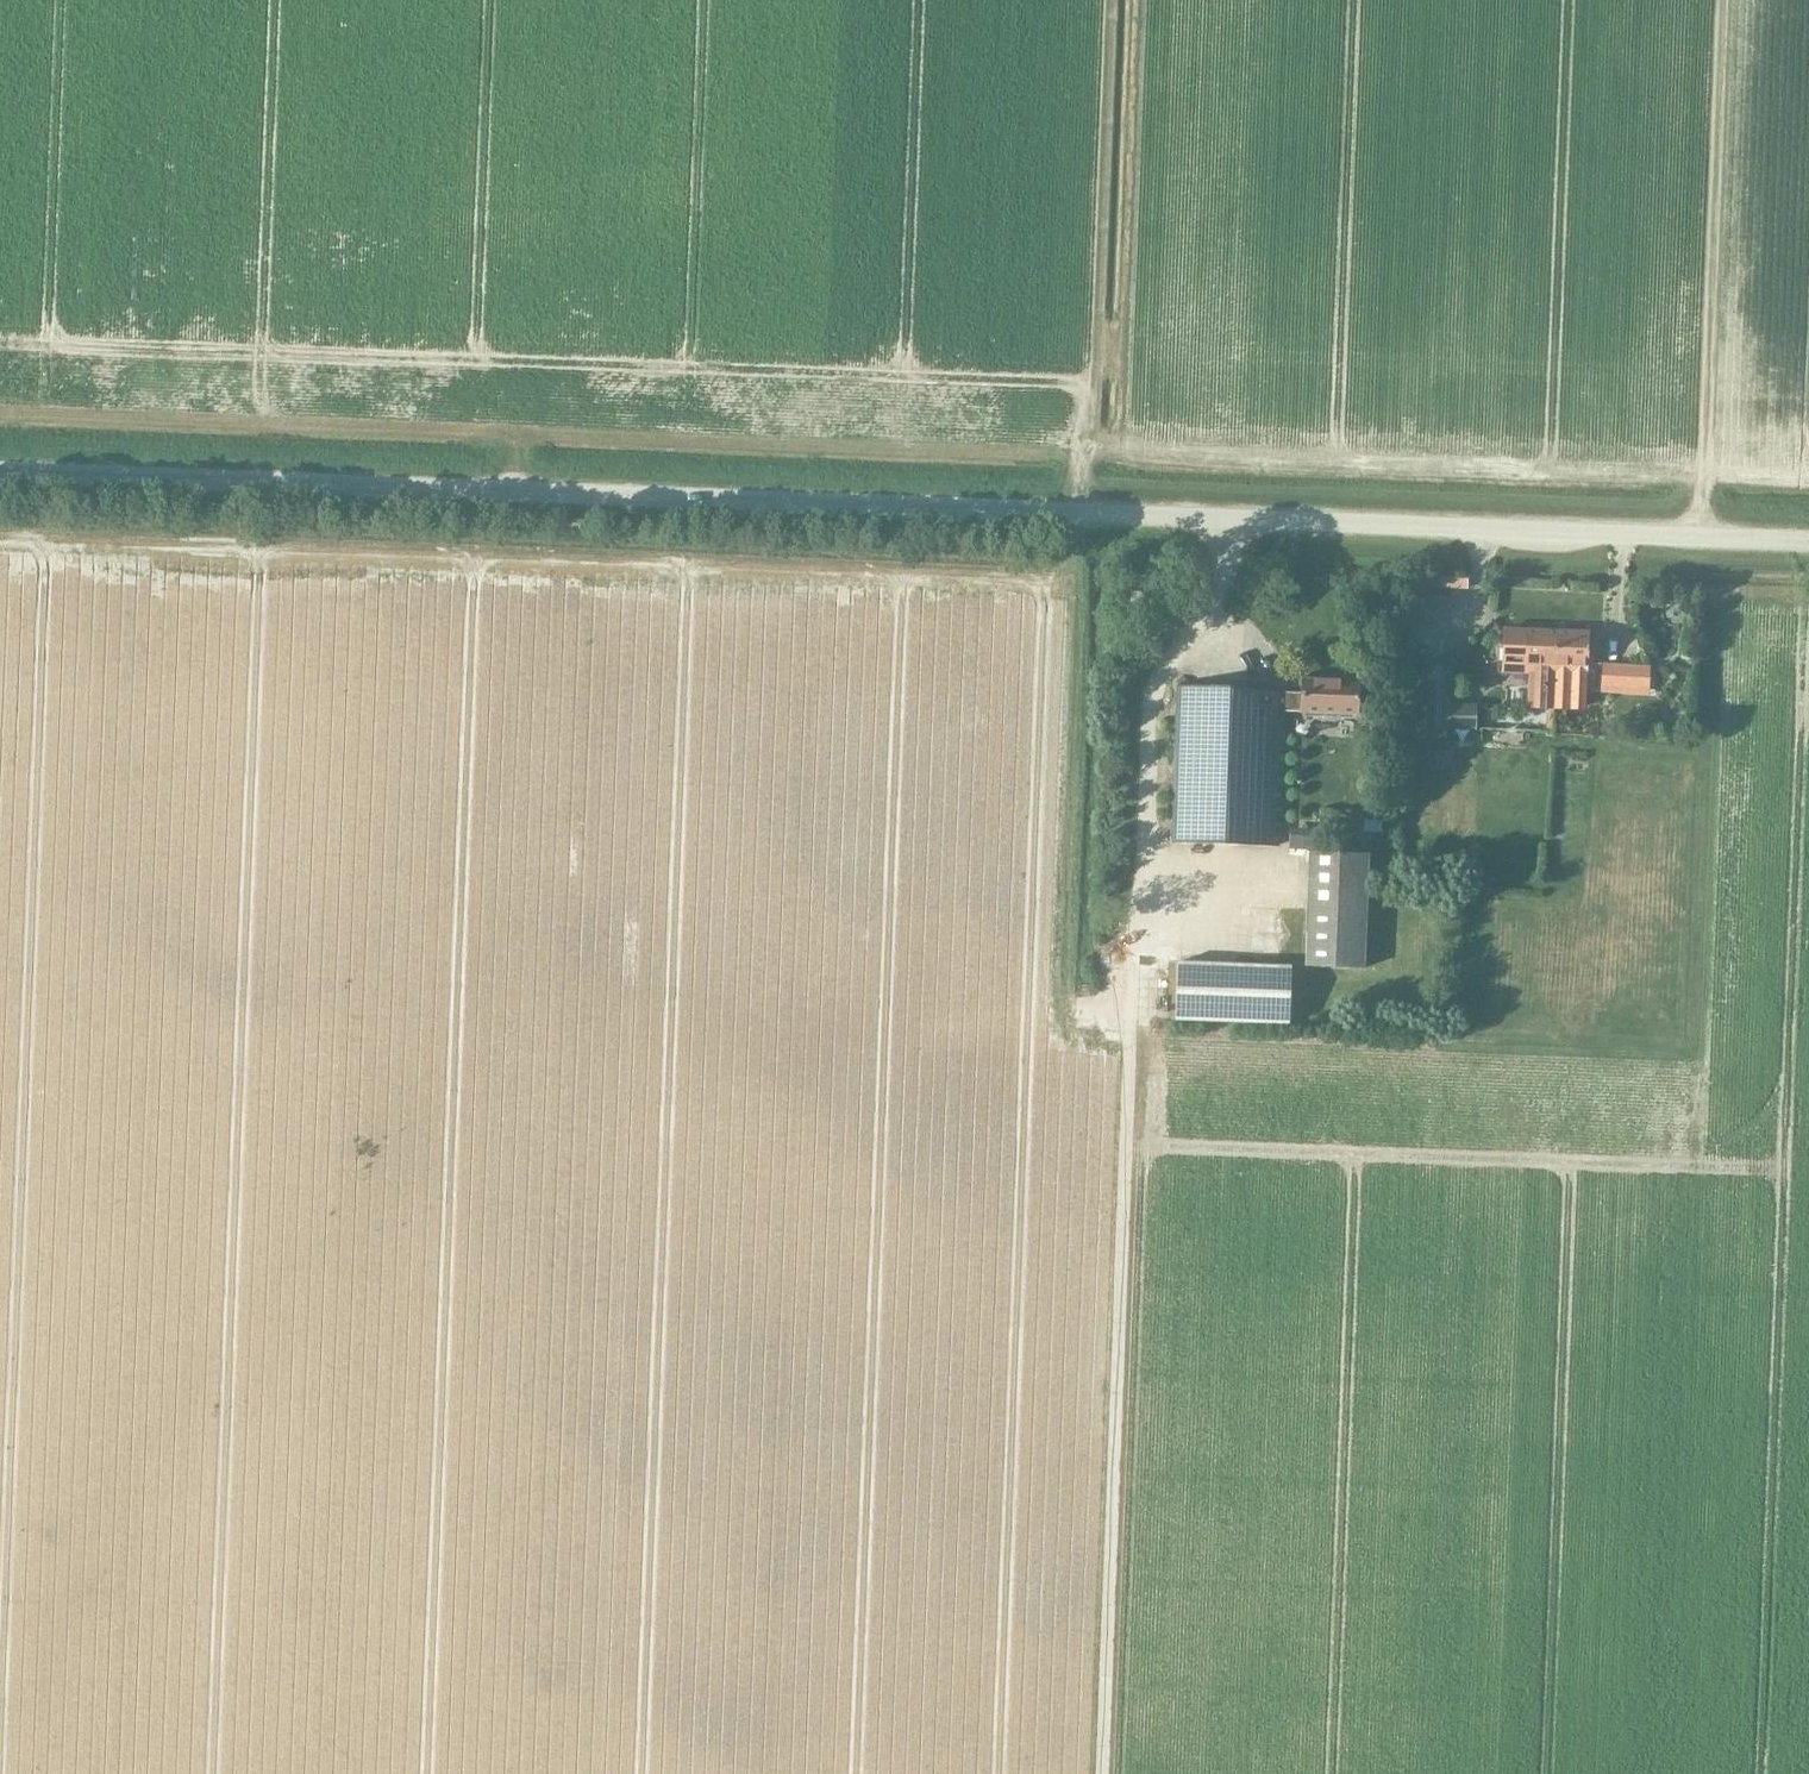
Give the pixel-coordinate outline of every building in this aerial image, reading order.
[(1557,665),(1559,631),(1511,628),(1509,667),(1529,668),(1527,705),(1544,706),(1545,686),(1546,664),(1557,665)] [(1591,633),(1559,631),(1557,665),(1556,685),(1555,706),(1569,706),(1571,668),(1589,669),(1591,633)] [(1641,686),(1659,687),(1660,671),(1642,670),(1642,665),(1606,663),(1605,689),(1641,691),(1641,686)] [(1360,712),(1360,679),(1306,679),(1305,693),(1181,688),(1175,843),(1282,846),(1286,710),(1305,710),(1305,711),(1360,712)] [(1430,729),(1477,730),(1477,713),(1449,713),(1449,686),(1431,685),(1430,729)] [(1555,706),(1556,685),(1545,686),(1544,706),(1555,706)] [(1311,852),(1307,965),(1365,968),(1370,854),(1311,852)] [(1169,902),(1169,913),(1217,916),(1218,904),(1169,902)] [(1294,965),(1181,961),(1178,1019),(1291,1023),(1294,965)]
